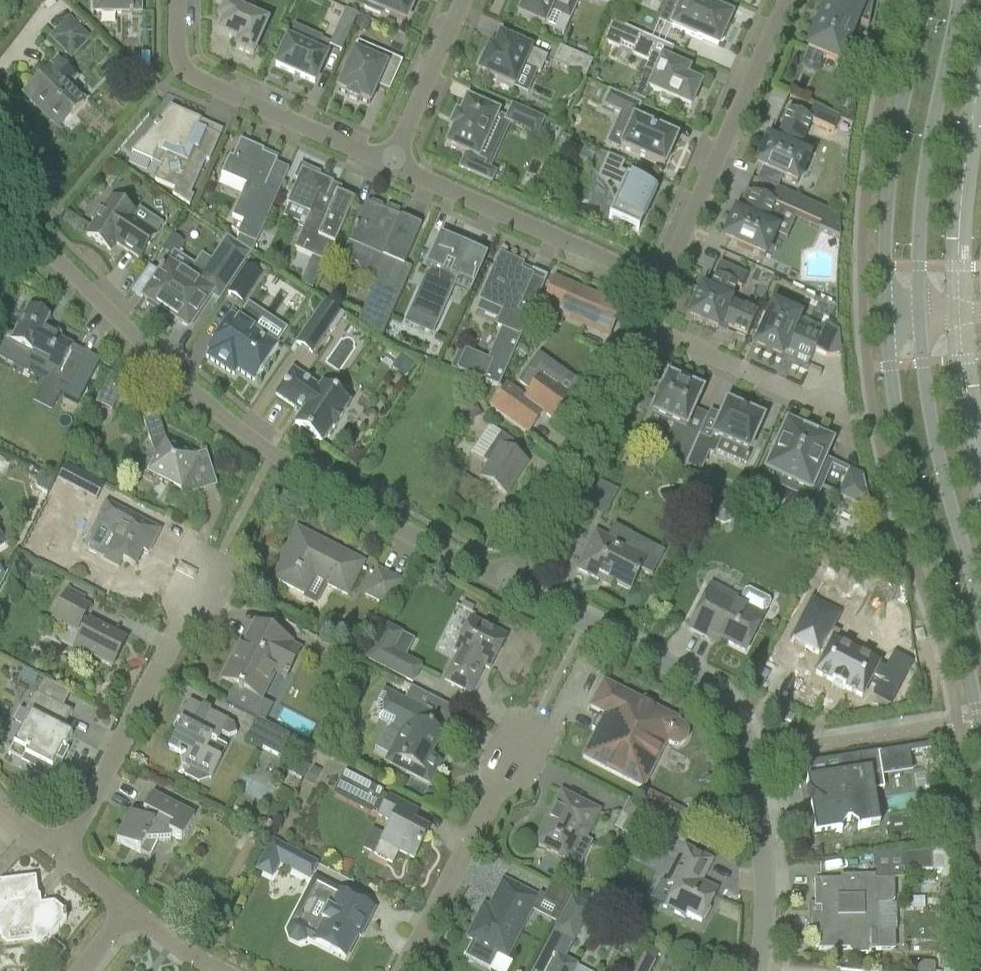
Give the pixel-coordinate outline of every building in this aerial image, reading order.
[(93,13),(129,14),(132,14),(140,14),(140,0),(93,0),(93,13)] [(215,2),(224,7),(218,20),(223,23),(218,33),(239,42),(235,49),(252,57),(266,24),(233,9),(238,0),(215,0),(215,2)] [(364,8),(380,15),(381,12),(405,22),(415,0),(367,0),(364,8)] [(578,0),(524,0),(517,16),(544,28),(551,12),(569,20),(578,0)] [(620,0),(598,0),(616,8),(620,0)] [(694,0),(670,0),(681,6),(671,29),(701,42),(702,40),(717,47),(719,42),(722,44),(730,24),(728,23),(729,19),(714,12),(715,10),(694,1),(694,0)] [(807,51),(838,65),(856,24),(868,29),(873,2),(868,0),(828,0),(807,51)] [(341,52),(357,16),(345,11),(330,44),(321,40),(315,53),(287,40),(275,67),(314,84),(325,58),(325,57),(329,47),(341,52)] [(89,40),(69,20),(50,39),(70,59),(89,40)] [(611,22),(602,41),(618,48),(620,44),(635,51),(633,55),(650,62),(646,72),(655,75),(648,90),(662,96),(660,101),(673,107),(675,102),(690,109),(700,86),(685,79),(689,72),(666,62),(672,49),(641,36),(627,29),(611,22)] [(645,37),(655,33),(650,23),(640,27),(645,37)] [(540,74),(547,58),(499,37),(494,50),(489,48),(487,53),(482,54),(478,64),(480,68),(478,73),(497,81),(495,85),(512,93),(522,66),(540,74)] [(585,79),(592,63),(559,48),(552,64),(585,79)] [(389,94),(402,63),(373,50),(369,60),(354,54),(337,91),(348,96),(347,98),(357,103),(358,101),(369,105),(377,88),(389,94)] [(61,126),(83,103),(68,88),(76,80),(57,61),(24,95),(35,106),(37,103),(61,126)] [(639,105),(625,99),(608,91),(602,106),(622,115),(616,127),(627,132),(620,149),(664,168),(676,139),(661,132),(648,126),(648,127),(633,120),(639,105)] [(478,160),(498,115),(466,101),(459,117),(455,116),(449,129),(453,131),(446,147),(464,155),(458,169),(492,184),(497,173),(484,168),(486,163),(478,160)] [(537,138),(545,121),(511,106),(503,123),(537,138)] [(833,133),(840,119),(813,107),(807,120),(788,112),(787,113),(789,113),(775,145),(767,142),(756,167),(796,185),(808,160),(797,155),(811,123),(833,133)] [(197,129),(200,121),(170,108),(153,128),(154,129),(142,142),(141,142),(131,154),(152,163),(156,151),(166,155),(154,182),(175,190),(172,196),(189,207),(193,197),(190,196),(205,161),(208,163),(219,138),(197,129)] [(262,155),(263,152),(240,141),(232,159),(229,157),(220,176),(222,176),(222,175),(246,186),(231,218),(242,223),(236,237),(238,237),(235,243),(249,253),(252,254),(288,171),(275,165),(277,161),(262,155)] [(565,143),(561,153),(577,160),(581,151),(565,143)] [(624,174),(628,166),(610,158),(597,180),(605,189),(615,200),(614,205),(608,219),(612,220),(612,224),(624,225),(638,232),(656,191),(631,180),(632,178),(624,174)] [(329,191),(332,184),(302,171),(286,205),(309,215),(293,250),(326,264),(331,253),(353,202),(329,191)] [(746,192),(747,192),(745,191),(740,205),(741,205),(741,204),(747,207),(742,218),(735,215),(724,241),(764,258),(775,233),(774,232),(784,209),(746,192)] [(795,199),(789,211),(821,225),(819,231),(839,240),(839,217),(795,198),(795,199)] [(131,220),(135,215),(111,199),(102,212),(98,210),(91,220),(95,223),(86,236),(110,252),(115,244),(139,260),(155,236),(131,220)] [(372,204),(369,205),(366,203),(355,227),(355,226),(353,231),(348,243),(370,253),(363,269),(365,274),(381,281),(361,326),(380,340),(411,269),(404,266),(421,228),(382,211),(381,208),(372,204)] [(171,235),(161,250),(171,257),(172,258),(175,253),(182,242),(171,235)] [(470,293),(487,257),(439,235),(425,267),(431,269),(429,274),(427,273),(409,312),(437,324),(457,280),(472,287),(469,293),(470,293)] [(235,243),(235,244),(230,240),(205,278),(197,272),(191,273),(188,278),(166,263),(161,271),(160,270),(158,274),(159,275),(143,298),(188,328),(210,295),(218,300),(249,253),(235,243)] [(331,253),(326,264),(337,269),(341,259),(342,258),(331,253)] [(518,272),(521,266),(500,257),(480,301),(504,311),(497,326),(501,328),(486,363),(459,351),(450,370),(498,389),(547,278),(532,271),(529,277),(518,272)] [(740,290),(747,276),(720,264),(714,279),(722,282),(715,298),(701,292),(689,319),(717,331),(719,326),(745,337),(745,339),(746,339),(757,315),(755,314),(755,315),(729,304),(736,288),(740,290)] [(242,304),(261,275),(247,266),(228,295),(242,304)] [(620,307),(602,300),(552,278),(539,309),(607,338),(620,307)] [(332,332),(342,317),(324,304),(297,344),(312,354),(328,330),(332,332)] [(209,353),(206,358),(233,377),(237,371),(254,382),(277,347),(275,345),(285,330),(248,305),(238,321),(231,316),(207,351),(209,353)] [(43,332),(50,320),(27,308),(8,345),(46,364),(43,371),(45,379),(46,379),(33,404),(51,413),(64,388),(67,390),(84,358),(71,352),(73,348),(61,341),(61,340),(61,339),(61,338),(61,337),(61,336),(60,335),(59,334),(58,334),(56,333),(54,334),(53,334),(52,334),(52,335),(51,336),(43,332)] [(793,330),(798,319),(773,308),(755,348),(780,359),(784,352),(795,357),(792,363),(791,364),(807,371),(807,370),(806,370),(814,353),(827,358),(841,357),(838,333),(824,326),(818,341),(793,330)] [(565,376),(548,364),(536,356),(517,383),(531,393),(527,399),(505,384),(488,407),(527,435),(542,414),(552,422),(554,418),(558,421),(566,408),(563,406),(567,400),(554,391),(565,376)] [(321,386),(319,390),(292,371),(275,396),(302,415),(294,426),(301,431),(299,434),(313,443),(315,440),(321,444),(332,429),(333,429),(342,417),(340,417),(348,405),(346,403),(348,399),(326,384),(324,388),(321,386)] [(111,412),(126,383),(110,374),(94,404),(111,412)] [(685,431),(701,393),(667,378),(660,393),(659,393),(655,401),(656,401),(650,415),(675,426),(668,440),(671,441),(666,453),(663,451),(659,460),(683,473),(698,437),(685,431)] [(468,427),(482,418),(473,403),(458,412),(468,427)] [(748,454),(762,420),(726,404),(709,442),(698,437),(683,473),(697,481),(709,454),(714,457),(720,442),(748,454)] [(184,443),(162,432),(157,412),(142,417),(149,439),(156,443),(139,475),(156,484),(159,478),(180,489),(182,498),(196,494),(192,480),(199,478),(196,471),(210,467),(206,453),(197,456),(182,448),(184,443)] [(802,429),(801,431),(787,425),(774,454),(773,454),(764,476),(784,486),(786,482),(810,492),(816,477),(824,480),(831,465),(823,461),(831,444),(816,438),(817,436),(802,429)] [(508,452),(513,443),(500,434),(482,461),(488,465),(479,478),(506,496),(527,464),(508,452)] [(64,467),(57,482),(96,502),(103,487),(64,467)] [(870,511),(862,478),(849,473),(838,497),(870,511)] [(54,481),(45,476),(38,475),(35,481),(37,488),(46,494),(54,481)] [(463,511),(480,489),(463,476),(446,498),(463,511)] [(597,481),(585,504),(605,514),(617,491),(597,481)] [(734,514),(731,506),(723,502),(715,506),(711,513),(713,522),(722,526),(731,523),(734,514)] [(106,503),(82,549),(119,569),(122,561),(134,568),(142,552),(147,555),(150,549),(160,531),(106,503)] [(630,592),(641,571),(650,576),(651,575),(650,575),(661,553),(630,537),(631,535),(613,526),(607,538),(595,532),(576,570),(601,583),(604,579),(630,592)] [(324,545),(324,544),(297,530),(285,553),(288,555),(285,562),(283,561),(274,579),(307,596),(309,592),(312,593),(315,593),(318,593),(321,591),(323,589),(325,586),(346,596),(362,564),(335,550),(335,551),(324,545)] [(387,609),(400,583),(377,571),(363,597),(387,609)] [(745,594),(742,600),(712,585),(689,629),(707,638),(709,634),(745,652),(764,616),(767,615),(771,607),(770,603),(749,592),(745,594)] [(89,607),(71,598),(64,595),(51,620),(81,636),(71,656),(87,664),(90,657),(111,668),(125,641),(83,619),(89,607)] [(832,631),(840,614),(812,600),(791,641),(818,655),(820,652),(825,655),(815,674),(832,683),(831,684),(844,691),(845,689),(861,698),(878,666),(834,643),(838,634),(832,631)] [(489,670),(506,638),(471,620),(454,652),(456,653),(442,679),(469,693),(483,667),(489,670)] [(235,654),(222,680),(233,686),(225,703),(253,718),(262,701),(260,700),(275,672),(289,679),(302,652),(291,647),(293,643),(277,635),(256,624),(239,657),(235,654)] [(419,667),(390,652),(400,635),(384,627),(367,660),(412,683),(419,667)] [(918,662),(929,660),(928,649),(917,651),(918,662)] [(677,723),(678,721),(603,682),(590,708),(604,716),(582,758),(643,789),(667,743),(673,746),(675,746),(677,746),(679,745),(681,744),(683,743),(684,742),(685,740),(686,738),(687,736),(687,734),(687,732),(686,730),(685,729),(684,727),(683,726),(677,723)] [(382,690),(376,703),(377,719),(391,726),(400,731),(386,755),(383,763),(411,778),(411,776),(429,785),(441,763),(431,758),(442,736),(440,735),(428,728),(434,717),(416,707),(403,701),(382,690)] [(72,713),(63,708),(34,693),(24,712),(22,711),(18,713),(14,721),(15,725),(22,729),(13,746),(26,753),(21,763),(34,770),(32,774),(52,784),(62,764),(56,761),(62,749),(64,750),(72,736),(62,731),(72,713)] [(227,722),(188,702),(176,725),(180,727),(168,749),(178,754),(184,777),(197,783),(210,779),(225,748),(216,743),(221,734),(227,737),(236,735),(233,725),(227,722)] [(286,762),(296,742),(256,720),(245,740),(286,762)] [(831,778),(806,782),(808,795),(815,800),(810,807),(814,837),(840,833),(840,834),(841,833),(841,830),(846,822),(849,822),(857,828),(858,830),(869,828),(861,775),(879,772),(880,773),(909,769),(906,749),(828,762),(831,778)] [(344,773),(332,796),(371,816),(373,812),(378,814),(377,816),(391,823),(374,855),(391,864),(393,861),(398,851),(413,859),(428,831),(412,822),(418,810),(387,795),(386,797),(382,795),(383,793),(344,773)] [(662,816),(669,802),(647,791),(640,805),(662,816)] [(600,813),(578,801),(560,792),(534,844),(578,867),(591,843),(586,841),(600,813)] [(181,842),(193,817),(151,795),(139,819),(130,815),(116,842),(139,854),(146,842),(169,841),(171,838),(181,842)] [(635,840),(649,811),(628,801),(614,829),(635,840)] [(270,841),(261,857),(279,866),(308,881),(309,879),(316,865),(271,842),(270,841)] [(712,861),(694,852),(682,846),(663,885),(672,889),(663,908),(684,919),(686,916),(701,923),(717,891),(701,883),(712,861)] [(931,851),(929,851),(929,847),(902,852),(903,856),(901,856),(901,873),(931,872),(931,851)] [(941,851),(931,851),(931,872),(941,872),(942,872),(941,851)] [(893,880),(875,880),(875,877),(840,877),(840,881),(814,881),(814,909),(821,909),(821,918),(814,918),(811,922),(811,935),(817,935),(818,951),(849,950),(849,952),(853,956),(867,955),(869,951),(874,951),(874,952),(894,952),(894,933),(875,933),(875,906),(890,905),(893,901),(893,880)] [(37,895),(35,878),(0,883),(0,935),(32,931),(34,942),(43,950),(66,921),(65,913),(53,904),(36,906),(35,896),(37,895)] [(348,960),(373,910),(314,880),(305,897),(315,902),(304,925),(299,923),(290,926),(287,932),(289,940),(296,944),(305,941),(306,938),(348,960)] [(465,959),(465,958),(489,969),(497,954),(501,956),(518,922),(526,919),(538,897),(504,880),(484,918),(479,915),(467,939),(472,941),(464,959),(465,959)] [(563,909),(570,896),(549,885),(548,887),(547,887),(542,896),(543,896),(539,905),(559,915),(562,908),(563,909)] [(573,943),(591,907),(570,896),(551,932),(573,943)] [(648,947),(644,955),(655,961),(659,952),(648,947)] [(577,966),(557,955),(549,970),(575,970),(577,966)] [(635,970),(651,970),(656,961),(655,961),(644,955),(635,970)]
